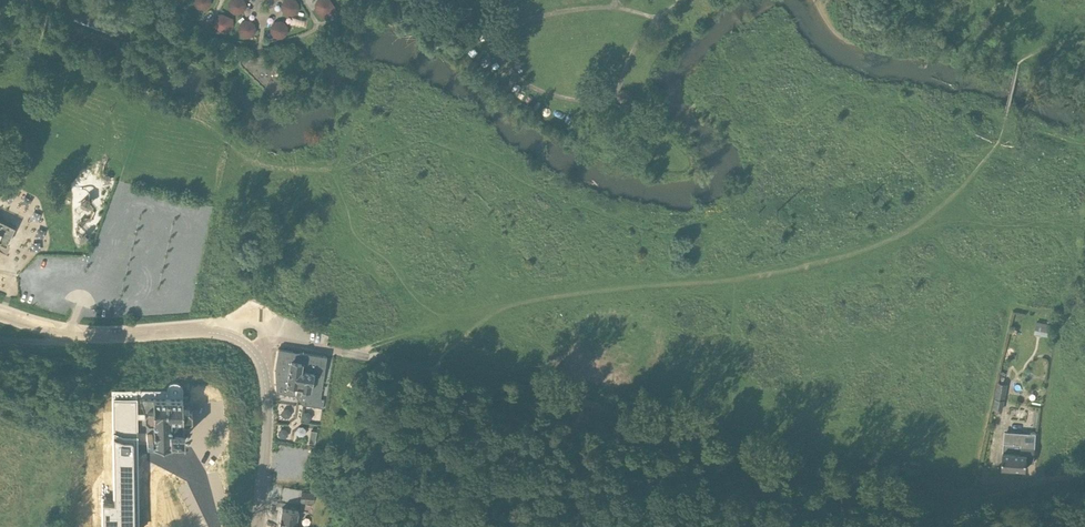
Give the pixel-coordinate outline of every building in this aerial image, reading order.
[(195,6),(209,9),(210,0),(196,0),(195,6)] [(248,9),(245,0),(230,0),(233,13),(248,9)] [(281,3),(289,16),(303,9),(298,0),(286,0),(281,3)] [(219,10),(212,27),(230,34),(236,17),(219,10)] [(241,18),(240,35),(256,35),(257,19),(241,18)] [(273,21),(273,37),(289,36),(288,20),(273,21)] [(277,90),(282,84),(264,68),(259,74),(277,90)] [(91,197),(80,197),(80,218),(92,218),(91,197)] [(5,244),(14,226),(0,219),(0,241),(5,244)] [(1050,323),(1038,321),(1035,334),(1047,336),(1050,323)] [(307,407),(323,410),(324,400),(320,399),(327,356),(289,350),(279,348),(275,369),(277,393),(308,398),(307,407)] [(1008,384),(998,382),(993,408),(1002,410),(1008,384)] [(172,460),(171,445),(171,444),(172,444),(172,438),(184,438),(184,422),(189,422),(193,418),(193,411),(189,407),(184,407),(184,398),(141,398),(145,412),(145,417),(145,436),(145,442),(145,460),(172,460)] [(105,503),(105,526),(140,526),(139,442),(140,442),(145,442),(145,436),(138,436),(138,417),(145,417),(145,412),(138,412),(138,399),(116,399),(116,407),(108,407),(108,437),(116,437),(117,503),(105,503)] [(1027,461),(1034,462),(1036,444),(1004,442),(1002,467),(1026,469),(1027,461)] [(316,494),(313,493),(302,492),(300,502),(314,505),(316,494)] [(292,526),(295,526),(298,511),(282,508),(279,525),(292,526)]
